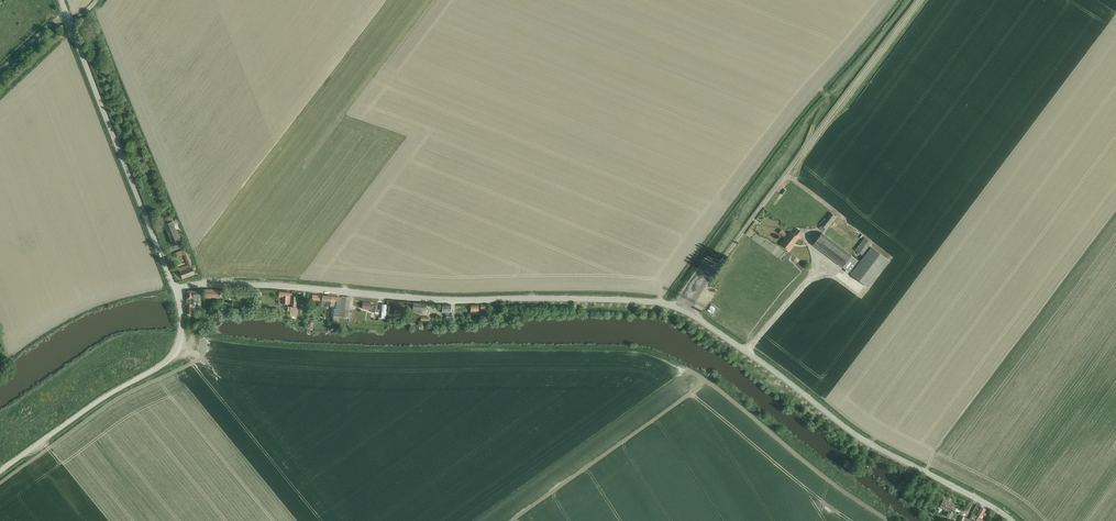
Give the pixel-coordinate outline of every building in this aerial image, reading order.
[(824,232),(835,217),(831,213),(826,220),(824,218),(819,224),(822,226),(820,229),(824,232)] [(172,244),(181,240),(179,235),(178,235),(172,222),(165,225),(172,244)] [(789,250),(803,233),(797,229),(793,234),(792,233),(782,244),(789,250)] [(850,273),(859,261),(822,233),(813,245),(850,273)] [(872,243),(865,238),(855,250),(862,256),(872,243)] [(868,287),(888,260),(871,247),(851,274),(868,287)] [(178,257),(184,254),(188,265),(178,269),(182,279),(195,274),(192,267),(187,252),(186,253),(185,249),(176,253),(178,257)] [(201,308),(200,303),(201,303),(200,298),(200,290),(192,291),(193,305),(195,304),(195,306),(198,306),(198,308),(201,308)] [(221,299),(221,290),(205,290),(204,298),(221,299)] [(186,299),(187,317),(191,317),(191,315),(195,315),(195,306),(195,304),(193,305),(192,291),(188,291),(187,293),(187,299),(186,299)] [(282,297),(282,304),(288,304),(288,292),(278,292),(278,297),(282,297)] [(338,317),(340,299),(331,298),(331,297),(312,295),(311,300),(330,302),(330,306),(334,306),(333,316),(338,317)] [(348,317),(350,297),(341,297),(340,317),(348,317)] [(229,312),(229,303),(219,303),(219,307),(223,307),(223,312),(229,312)] [(375,313),(376,306),(372,305),(372,304),(364,303),(363,309),(371,310),(371,312),(375,313)] [(413,311),(413,314),(426,315),(426,304),(413,303),(408,303),(407,310),(413,311)] [(445,318),(445,321),(450,321),(450,318),(451,318),(451,314),(449,314),(449,312),(451,312),(451,305),(442,305),(442,312),(445,312),(445,314),(446,314),(446,318),(445,318)] [(476,311),(479,311),(478,305),(471,306),(471,312),(471,314),(476,314),(476,311)] [(957,506),(944,499),(939,507),(948,511),(946,516),(950,518),(957,506)] [(973,520),(986,520),(981,517),(984,511),(986,509),(981,507),(980,508),(978,506),(975,511),(973,514),(976,515),(973,520)]
